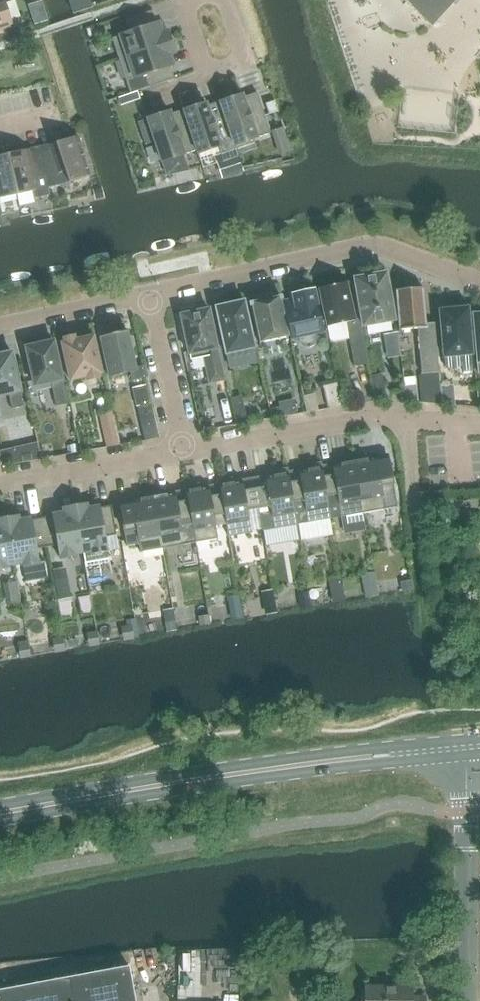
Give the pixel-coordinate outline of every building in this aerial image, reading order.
[(12,26),(4,0),(0,0),(0,30),(12,26)] [(404,1),(417,15),(431,28),(456,0),(403,0),(404,1)] [(119,60),(171,43),(167,31),(162,33),(158,23),(156,24),(152,12),(126,20),(131,32),(112,39),(119,60)] [(171,43),(119,60),(130,94),(138,91),(174,79),(170,67),(173,66),(169,56),(174,54),(171,43)] [(130,94),(119,97),(121,106),(140,99),(138,91),(130,94)] [(219,102),(235,146),(271,134),(257,93),(242,98),(242,96),(232,99),(230,94),(218,98),(219,102)] [(237,150),(235,146),(219,102),(206,106),(205,104),(196,107),(194,102),(182,106),(183,110),(197,151),(198,154),(218,147),(221,155),(237,150)] [(161,163),(197,151),(183,110),(170,114),(169,112),(159,115),(157,110),(145,114),(161,163)] [(40,152),(45,176),(48,188),(62,185),(90,176),(78,137),(72,138),(71,134),(59,138),(60,142),(51,145),(52,149),(40,152)] [(45,176),(40,152),(30,154),(29,150),(18,152),(17,148),(6,151),(16,195),(38,190),(35,179),(45,176)] [(16,195),(6,151),(0,152),(0,199),(16,195)] [(238,156),(221,161),(224,172),(226,177),(243,172),(242,168),(238,156)] [(101,188),(93,190),(95,199),(104,197),(101,188)] [(362,326),(394,321),(386,273),(354,278),(362,326)] [(342,284),(341,279),(329,282),(330,287),(319,289),(327,327),(346,323),(354,367),(368,364),(359,320),(354,321),(347,283),(342,284)] [(426,324),(423,288),(395,290),(399,330),(417,328),(421,374),(423,403),(441,404),(439,372),(434,323),(426,324)] [(314,339),(315,338),(314,335),(323,333),(314,290),(292,295),(293,300),(282,302),(290,340),(297,339),(297,340),(300,344),(305,347),(307,347),(310,347),(311,346),(313,344),(314,342),(314,339)] [(259,343),(289,337),(280,297),(250,304),(259,343)] [(225,355),(254,348),(244,301),(215,307),(225,355)] [(444,357),(471,354),(467,305),(448,306),(449,310),(440,311),(444,357)] [(195,312),(194,309),(183,312),(183,315),(180,315),(189,354),(203,351),(210,383),(223,380),(209,309),(195,312)] [(135,368),(131,349),(135,346),(133,338),(129,336),(127,331),(100,337),(109,377),(130,372),(132,381),(145,378),(143,366),(135,368)] [(101,374),(93,337),(75,341),(74,337),(64,339),(65,343),(62,344),(70,381),(86,377),(86,380),(99,377),(99,375),(101,374)] [(62,379),(53,342),(26,348),(34,386),(51,382),(56,406),(70,403),(64,379),(62,379)] [(11,353),(0,355),(0,395),(8,394),(12,409),(23,407),(11,353)] [(416,401),(414,377),(402,378),(403,400),(416,401)] [(373,400),(386,397),(383,382),(370,384),(373,400)] [(337,383),(324,386),(328,408),(342,406),(337,383)] [(452,385),(440,386),(442,404),(454,405),(452,385)] [(314,394),(303,397),(306,413),(318,411),(314,394)] [(145,441),(159,438),(151,405),(137,408),(145,441)] [(236,425),(247,422),(244,407),(233,409),(236,425)] [(280,407),(270,409),(272,417),(281,415),(280,407)] [(106,447),(119,444),(111,410),(98,413),(106,447)] [(0,450),(0,455),(2,466),(15,464),(12,448),(0,450)] [(353,457),(363,513),(385,510),(381,487),(393,485),(389,460),(376,462),(375,457),(366,459),(365,455),(353,457)] [(341,517),(363,513),(353,457),(340,459),(341,463),(332,465),(333,469),(322,471),(326,497),(337,495),(341,517)] [(326,497),(322,471),(320,463),(307,465),(308,469),(298,471),(299,475),(288,477),(297,525),(330,519),(326,497)] [(288,477),(287,469),(274,471),(274,475),(265,477),(266,481),(254,483),(262,531),(297,525),(288,477)] [(258,508),(254,483),(242,486),(242,481),(232,482),(232,478),(218,481),(220,489),(224,515),(228,537),(251,533),(247,511),(258,508)] [(224,515),(220,489),(209,491),(208,486),(199,488),(198,484),(185,487),(186,495),(191,520),(195,543),(218,539),(214,516),(224,515)] [(191,520),(186,495),(176,497),(175,492),(165,494),(165,490),(152,492),(162,549),(184,545),(180,522),(191,520)] [(140,553),(162,549),(152,492),(139,495),(140,499),(131,500),(132,505),(119,507),(124,533),(126,545),(138,543),(140,553)] [(75,506),(83,552),(86,567),(109,563),(104,537),(116,535),(111,506),(87,510),(86,504),(75,506)] [(75,553),(83,552),(75,506),(63,508),(64,514),(42,518),(47,547),(58,545),(60,559),(76,557),(75,553)] [(47,547),(42,518),(19,522),(18,516),(6,518),(14,564),(22,562),(22,566),(38,563),(36,549),(47,547)] [(14,564),(6,518),(0,519),(0,570),(7,569),(7,565),(14,564)] [(463,525),(448,529),(450,539),(466,535),(463,525)] [(66,579),(54,581),(57,601),(69,599),(66,579)] [(411,581),(401,583),(403,591),(413,589),(411,581)] [(376,586),(364,588),(366,598),(378,595),(376,586)] [(308,592),(297,594),(300,609),(310,607),(308,592)] [(275,604),(266,606),(267,615),(277,613),(275,604)] [(208,616),(198,617),(200,626),(210,624),(208,616)] [(135,618),(126,620),(127,625),(131,625),(133,638),(138,637),(135,618)] [(129,966),(0,990),(0,1000),(136,1000),(129,966)] [(411,987),(366,987),(366,1000),(364,1000),(424,1000),(424,997),(411,997),(411,987)]
